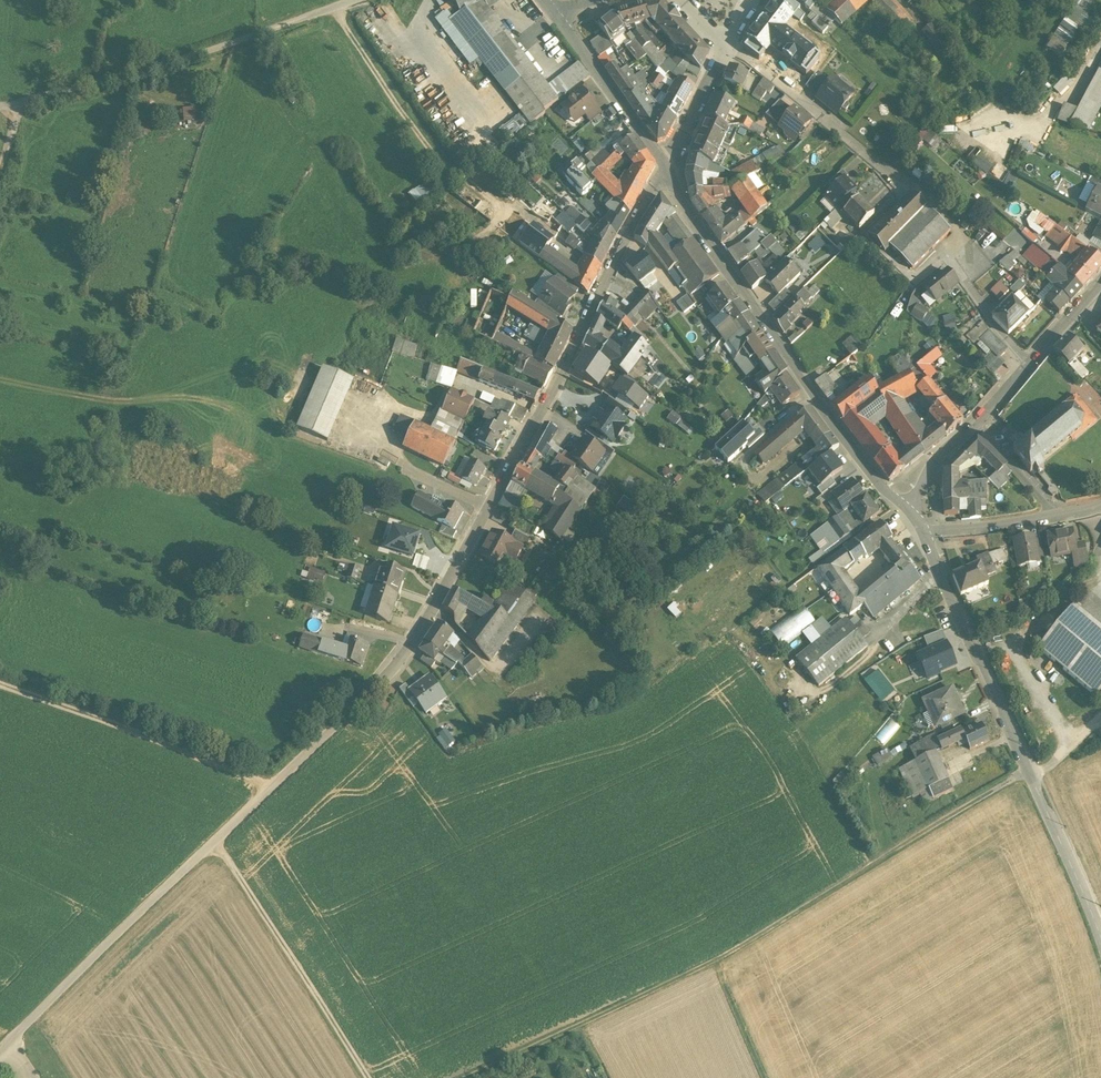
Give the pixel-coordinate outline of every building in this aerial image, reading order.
[(461,15),(450,21),(497,82),(531,125),(545,115),(543,112),(558,101),(482,3),(487,0),(452,0),(461,15)] [(789,22),(800,8),(790,0),(786,0),(776,12),(789,22)] [(807,6),(805,8),(817,19),(812,24),(823,34),(829,28),(829,29),(832,26),(831,25),(835,21),(827,13),(825,12),(812,0),(801,0),(807,6)] [(871,3),(868,0),(838,0),(825,12),(827,13),(835,21),(842,28),(871,3)] [(914,22),(893,0),(868,0),(871,3),(901,34),(914,22)] [(1085,0),(1080,9),(1089,14),(1089,13),(1095,16),(1099,8),(1085,0)] [(661,2),(644,6),(647,15),(648,17),(660,30),(670,41),(685,28),(680,22),(681,21),(670,9),(669,10),(661,2)] [(644,6),(614,15),(623,27),(634,24),(634,25),(641,23),(641,22),(645,22),(644,20),(648,17),(647,15),(644,6)] [(769,47),(807,76),(821,58),(783,29),(789,22),(776,12),(773,9),(747,41),(749,43),(763,54),(769,47)] [(1087,19),(1073,9),(1052,38),(1058,43),(1067,32),(1073,37),(1087,19)] [(614,15),(599,27),(604,34),(610,43),(626,30),(623,27),(614,15)] [(660,30),(648,17),(644,20),(645,22),(656,34),(660,30)] [(634,24),(623,27),(626,30),(631,37),(637,32),(634,25),(634,24)] [(710,55),(685,28),(670,41),(669,42),(680,54),(685,60),(686,59),(690,63),(700,70),(710,55)] [(614,49),(627,40),(631,37),(626,30),(610,43),(614,49)] [(637,32),(631,37),(634,41),(640,48),(642,50),(650,43),(639,30),(637,32)] [(542,39),(553,50),(560,42),(550,32),(542,39)] [(604,34),(590,43),(599,57),(600,57),(605,53),(613,48),(610,43),(604,34)] [(658,53),(650,43),(642,50),(647,56),(650,60),(658,53)] [(759,60),(763,54),(749,43),(745,49),(759,60)] [(640,48),(632,53),(639,61),(647,56),(642,50),(640,48)] [(660,67),(667,62),(659,52),(658,53),(650,60),(658,69),(660,67)] [(600,57),(599,57),(597,58),(605,69),(613,65),(605,53),(600,57)] [(685,60),(680,54),(671,62),(678,69),(685,60)] [(678,69),(673,74),(680,79),(681,80),(682,78),(686,70),(690,63),(686,59),(685,60),(678,69)] [(667,62),(660,67),(666,73),(669,71),(673,74),(678,69),(671,62),(669,60),(667,62)] [(700,70),(690,63),(686,70),(697,76),(700,70)] [(613,65),(605,69),(625,99),(647,130),(660,110),(659,109),(660,109),(655,103),(648,109),(637,92),(634,94),(625,79),(628,77),(624,71),(622,68),(618,70),(614,64),(613,65)] [(740,90),(741,90),(747,76),(748,75),(730,68),(723,82),(740,90)] [(628,69),(624,71),(628,77),(625,79),(634,94),(637,92),(648,109),(655,103),(651,99),(645,91),(636,80),(634,78),(628,69)] [(1078,110),(1066,105),(1062,108),(1058,119),(1075,126),(1075,125),(1089,131),(1100,108),(1100,72),(1099,71),(1078,110)] [(643,79),(645,78),(642,73),(634,78),(636,80),(645,91),(649,85),(648,85),(643,79)] [(1051,87),(1058,94),(1073,80),(1066,73),(1051,87)] [(829,84),(816,74),(806,86),(819,97),(829,84)] [(663,81),(655,75),(648,85),(649,85),(656,90),(661,83),(663,81)] [(676,85),(665,77),(663,81),(661,83),(672,91),(676,85)] [(681,80),(680,79),(676,84),(676,85),(672,91),(668,97),(684,106),(692,93),(695,86),(682,79),(682,78),(681,80)] [(757,88),(751,97),(760,103),(766,93),(770,95),(774,88),(763,79),(757,88)] [(853,95),(833,79),(829,84),(819,97),(830,106),(828,108),(837,115),(841,110),(845,112),(849,107),(846,103),(853,95)] [(581,83),(568,93),(573,100),(584,92),(584,93),(587,91),(581,83)] [(672,91),(661,83),(656,90),(668,97),(672,91)] [(656,90),(649,85),(645,91),(651,99),(654,94),(656,90)] [(656,90),(654,94),(664,104),(668,97),(656,90)] [(573,100),(563,108),(575,123),(585,115),(595,107),(595,106),(584,93),(584,92),(573,100)] [(730,112),(733,114),(737,107),(716,96),(713,105),(730,112)] [(684,106),(668,97),(664,104),(660,110),(667,115),(676,121),(684,106)] [(765,116),(773,122),(786,107),(779,102),(765,116)] [(604,109),(608,117),(617,114),(613,105),(604,109)] [(730,112),(713,105),(706,118),(723,127),(730,112)] [(595,107),(585,115),(591,122),(600,115),(595,107)] [(773,122),(779,127),(792,111),(786,107),(773,122)] [(187,121),(198,120),(197,108),(186,109),(187,121)] [(779,127),(779,128),(786,134),(789,134),(795,139),(802,130),(803,131),(810,122),(794,109),(792,111),(779,127)] [(660,110),(647,130),(661,147),(676,121),(667,115),(660,110)] [(739,127),(748,131),(751,126),(752,124),(736,115),(733,114),(730,112),(723,127),(726,128),(739,127)] [(723,127),(706,118),(700,133),(729,147),(739,127),(726,128),(723,127)] [(764,131),(757,128),(757,129),(751,126),(748,131),(760,138),(764,131)] [(777,130),(771,137),(775,140),(781,132),(777,130)] [(729,147),(700,133),(690,155),(705,161),(715,166),(720,168),(729,147)] [(646,153),(634,137),(620,147),(622,149),(626,154),(632,163),(646,153)] [(598,145),(585,158),(591,165),(597,173),(611,159),(598,145)] [(626,154),(622,149),(616,154),(620,159),(626,154)] [(775,149),(762,156),(763,156),(768,166),(781,159),(775,149)] [(632,163),(633,164),(642,158),(646,163),(651,159),(646,153),(632,163)] [(631,176),(623,190),(618,188),(604,174),(620,159),(616,154),(611,159),(597,173),(591,165),(587,168),(594,178),(598,183),(599,184),(603,188),(614,198),(616,200),(629,214),(646,183),(636,168),(631,176)] [(701,172),(707,173),(709,167),(714,169),(715,166),(705,161),(690,155),(686,169),(701,172)] [(987,174),(991,167),(974,155),(969,162),(987,174)] [(768,166),(763,156),(752,163),(757,172),(768,166)] [(591,186),(596,181),(587,168),(591,165),(585,158),(583,157),(562,176),(582,197),(593,188),(591,186)] [(642,158),(633,164),(636,168),(646,183),(647,182),(655,167),(655,166),(651,160),(651,159),(646,163),(642,158)] [(752,163),(731,174),(742,180),(743,180),(746,178),(757,172),(752,163)] [(717,175),(720,168),(715,166),(714,169),(709,167),(707,173),(717,175)] [(717,175),(742,180),(731,174),(721,168),(720,168),(717,175)] [(686,169),(685,175),(701,178),(701,172),(686,169)] [(842,171),(828,184),(834,189),(844,179),(845,180),(848,177),(842,171)] [(726,183),(735,185),(743,180),(742,180),(717,175),(707,173),(701,172),(701,178),(715,181),(726,183)] [(775,201),(757,172),(746,178),(767,208),(775,201)] [(685,175),(688,192),(689,192),(702,190),(702,187),(701,178),(685,175)] [(1093,176),(1089,183),(1095,185),(1098,187),(1100,188),(1100,180),(1093,176)] [(706,186),(706,190),(715,190),(715,181),(701,178),(702,187),(706,186)] [(757,217),(767,208),(746,178),(743,180),(735,185),(757,217)] [(834,189),(825,198),(836,210),(852,194),(855,191),(845,180),(844,179),(834,189)] [(726,183),(715,181),(715,190),(717,190),(726,190),(726,183)] [(1090,195),(1095,185),(1089,183),(1084,192),(1090,195)] [(421,184),(408,192),(415,204),(429,195),(421,184)] [(751,221),(757,217),(735,185),(728,188),(734,197),(744,212),(751,221)] [(1098,187),(1086,210),(1100,218),(1100,188),(1098,187)] [(706,199),(707,201),(734,197),(728,188),(726,190),(717,190),(718,197),(706,199)] [(702,190),(689,192),(691,202),(706,199),(702,190)] [(702,190),(706,199),(718,197),(717,190),(715,190),(706,190),(702,190)] [(911,193),(868,235),(885,252),(889,247),(912,269),(950,231),(911,193)] [(852,194),(838,208),(841,212),(859,229),(874,215),(858,198),(857,199),(852,194)] [(660,196),(642,223),(654,235),(655,234),(666,220),(686,244),(692,239),(662,198),(660,196)] [(744,227),(736,217),(724,226),(707,201),(706,199),(691,202),(721,245),(731,240),(745,228),(744,227)] [(629,214),(616,200),(614,202),(607,209),(612,214),(622,226),(629,214)] [(582,218),(572,208),(566,215),(573,221),(575,219),(578,222),(582,218)] [(577,225),(573,221),(566,215),(563,212),(555,221),(570,234),(577,225)] [(744,227),(751,221),(744,212),(736,217),(744,227)] [(833,213),(824,222),(830,229),(840,219),(836,216),(833,213)] [(622,226),(612,214),(602,224),(616,238),(622,226)] [(1056,225),(1042,215),(1031,228),(1038,233),(1039,231),(1043,231),(1044,230),(1048,233),(1056,225)] [(591,225),(582,218),(578,222),(575,219),(573,221),(577,225),(584,232),(586,231),(588,228),(591,225)] [(1061,222),(1057,227),(1064,232),(1067,226),(1061,222)] [(654,235),(642,223),(639,229),(634,238),(646,246),(647,245),(661,263),(673,254),(655,234),(654,235)] [(616,238),(602,224),(594,234),(592,236),(595,239),(609,251),(616,238)] [(1048,233),(1047,234),(1058,242),(1065,233),(1064,232),(1057,227),(1056,225),(1048,233)] [(520,244),(539,258),(545,249),(552,239),(534,226),(520,244)] [(1036,239),(1025,229),(1022,232),(1029,238),(1034,243),(1036,239)] [(766,241),(757,230),(741,243),(727,253),(737,268),(750,256),(753,252),(761,246),(766,241)] [(1075,240),(1065,233),(1058,242),(1057,243),(1060,245),(1061,251),(1067,250),(1073,254),(1077,253),(1082,258),(1089,250),(1088,249),(1075,240)] [(1092,243),(1079,234),(1075,240),(1088,249),(1092,243)] [(843,241),(839,245),(844,250),(854,240),(850,235),(843,241)] [(581,245),(572,236),(566,242),(574,249),(575,247),(577,249),(581,245)] [(843,241),(838,236),(834,240),(839,245),(843,241)] [(788,257),(771,237),(766,241),(761,246),(768,254),(771,257),(773,255),(782,264),(783,263),(788,257)] [(1029,238),(1017,252),(1020,255),(1023,258),(1036,244),(1034,243),(1029,238)] [(595,239),(589,251),(585,249),(587,247),(582,243),(580,244),(581,245),(577,249),(586,256),(587,257),(601,268),(609,251),(595,239)] [(673,254),(661,263),(668,272),(674,267),(686,283),(693,293),(700,288),(718,275),(692,239),(686,244),(673,254)] [(1092,243),(1088,249),(1089,250),(1094,253),(1100,258),(1100,249),(1092,243)] [(1054,260),(1036,244),(1023,258),(1041,274),(1054,260)] [(753,252),(760,260),(768,254),(761,246),(753,252)] [(568,265),(545,249),(539,258),(560,273),(561,274),(568,265)] [(1014,250),(1007,257),(1012,262),(1020,255),(1017,252),(1014,250)] [(1089,250),(1082,258),(1098,270),(1100,267),(1100,259),(1100,258),(1094,253),(1089,250)] [(642,253),(626,266),(639,283),(651,274),(655,271),(642,253)] [(767,278),(782,264),(773,255),(771,257),(763,265),(760,268),(767,278)] [(580,272),(568,265),(561,274),(580,288),(588,294),(601,268),(587,257),(580,272)] [(788,257),(783,263),(797,278),(804,271),(789,257),(788,257)] [(1007,257),(999,263),(1009,272),(1015,265),(1012,262),(1007,257)] [(1068,273),(1067,275),(1082,288),(1098,270),(1082,258),(1076,265),(1068,273)] [(1054,260),(1041,274),(1071,301),(1082,288),(1067,275),(1068,273),(1063,268),(1054,260)] [(1070,260),(1063,268),(1068,273),(1076,265),(1070,260)] [(752,290),(767,278),(760,268),(756,263),(741,274),(752,290)] [(767,278),(764,281),(778,296),(785,290),(797,278),(783,263),(782,264),(767,278)] [(686,283),(674,267),(668,272),(680,288),(682,286),(686,283)] [(947,272),(934,284),(944,296),(951,290),(949,288),(956,283),(947,272)] [(561,274),(560,273),(555,279),(576,294),(580,288),(561,274)] [(651,274),(639,283),(644,291),(657,281),(651,274)] [(576,294),(555,279),(539,300),(562,317),(571,304),(569,303),(576,294)] [(1010,289),(1015,295),(1018,293),(1025,287),(1019,281),(1010,289)] [(1008,291),(999,282),(990,291),(999,300),(1008,291)] [(1069,300),(1050,282),(1037,297),(1043,303),(1045,300),(1059,312),(1069,300)] [(693,293),(686,283),(682,286),(688,294),(689,296),(693,293)] [(620,288),(611,284),(608,290),(617,295),(620,288)] [(720,316),(723,314),(738,303),(725,284),(707,298),(708,299),(720,316)] [(944,296),(934,284),(925,291),(936,304),(944,296)] [(708,299),(707,298),(700,288),(693,293),(689,296),(695,304),(697,306),(708,299)] [(608,290),(596,315),(607,324),(618,331),(622,326),(628,332),(632,327),(631,326),(633,323),(631,321),(632,319),(624,312),(620,317),(612,311),(609,309),(612,306),(614,301),(617,295),(608,290)] [(778,296),(768,306),(774,312),(791,296),(785,290),(778,296)] [(801,310),(802,312),(805,309),(804,308),(814,298),(805,290),(797,298),(799,300),(797,301),(803,308),(801,310)] [(644,291),(624,312),(632,319),(650,300),(644,291)] [(509,299),(491,292),(479,319),(472,335),(492,344),(495,336),(506,307),(509,299)] [(512,293),(509,299),(506,307),(550,334),(557,321),(534,307),(512,293)] [(684,313),(695,304),(689,296),(688,294),(677,303),(684,313)] [(797,298),(784,310),(793,320),(800,314),(802,312),(801,310),(803,308),(797,301),(799,300),(797,298)] [(906,314),(913,318),(918,307),(920,304),(911,298),(906,314)] [(1028,315),(1012,299),(992,318),(1008,334),(1028,315)] [(562,317),(539,300),(534,307),(557,321),(558,322),(562,317)] [(658,309),(650,300),(632,319),(637,324),(642,318),(645,322),(658,309)] [(723,314),(739,335),(746,343),(760,333),(738,303),(723,314)] [(918,307),(913,318),(922,323),(928,313),(918,307)] [(784,310),(773,321),(781,332),(793,320),(784,310)] [(726,345),(739,335),(723,314),(720,316),(710,324),(726,345)] [(793,320),(795,322),(802,316),(800,314),(793,320)] [(596,315),(591,328),(598,332),(595,337),(600,341),(608,347),(610,343),(604,338),(604,337),(602,335),(607,324),(596,315)] [(637,324),(632,319),(631,321),(633,323),(631,326),(632,327),(628,332),(632,336),(642,346),(647,341),(634,328),(637,324)] [(793,320),(781,332),(784,336),(792,328),(790,327),(795,322),(793,320)] [(558,322),(557,321),(550,334),(537,359),(538,360),(537,363),(553,370),(561,357),(570,338),(573,331),(558,322)] [(809,321),(803,326),(806,330),(812,325),(809,321)] [(1007,350),(989,332),(983,321),(965,337),(975,347),(981,340),(993,353),(998,358),(999,357),(1007,350)] [(591,328),(583,347),(585,348),(592,352),(600,341),(595,337),(598,332),(591,328)] [(787,340),(791,344),(805,332),(801,328),(797,332),(798,333),(796,335),(795,334),(787,340)] [(837,340),(850,357),(861,349),(852,337),(848,331),(837,340)] [(760,333),(746,343),(747,345),(755,356),(760,364),(774,352),(760,333)] [(738,355),(742,350),(747,345),(746,343),(739,335),(726,345),(736,358),(738,355)] [(537,359),(495,336),(492,344),(507,350),(530,361),(537,363),(538,360),(537,359)] [(642,346),(632,336),(621,350),(617,347),(607,363),(611,366),(628,378),(635,383),(648,367),(656,374),(662,366),(656,358),(642,346)] [(1080,366),(1074,359),(1082,349),(1067,336),(1053,352),(1069,365),(1068,366),(1074,372),(1080,366)] [(393,353),(413,359),(418,346),(397,340),(393,353)] [(608,347),(600,341),(592,352),(607,363),(617,347),(610,343),(608,347)] [(755,356),(747,345),(742,350),(749,360),(755,356)] [(431,350),(418,346),(413,359),(426,364),(431,350)] [(585,348),(573,372),(598,386),(611,366),(607,363),(592,352),(585,348)] [(530,361),(507,350),(500,364),(522,374),(530,361)] [(746,377),(760,364),(755,356),(749,360),(742,350),(738,355),(736,358),(734,360),(734,361),(746,377)] [(936,350),(922,362),(926,367),(940,356),(936,350)] [(774,352),(760,364),(766,372),(767,374),(763,378),(771,388),(780,378),(780,379),(785,374),(787,372),(774,352)] [(993,353),(982,364),(992,374),(1004,363),(999,357),(998,358),(993,353)] [(898,378),(909,372),(909,360),(901,354),(889,362),(898,378)] [(1047,358),(1042,363),(1051,371),(1057,364),(1049,356),(1047,358)] [(522,374),(522,375),(545,385),(553,372),(530,361),(522,374)] [(926,367),(922,362),(916,367),(918,368),(927,380),(928,381),(934,376),(926,367)] [(451,389),(456,373),(431,365),(425,380),(451,389)] [(1085,372),(1080,366),(1074,372),(1081,381),(1088,375),(1085,372)] [(927,380),(918,368),(912,372),(922,385),(927,380)] [(303,431),(330,441),(353,381),(325,370),(303,431)] [(484,372),(483,372),(479,381),(492,386),(496,377),(491,375),(484,372)] [(754,382),(765,396),(769,391),(780,379),(780,378),(771,388),(763,378),(767,374),(766,372),(754,382)] [(927,435),(912,414),(909,416),(895,398),(915,387),(917,386),(909,372),(898,378),(877,389),(879,395),(884,404),(887,401),(925,453),(947,436),(939,426),(927,435)] [(912,372),(909,372),(917,386),(915,387),(917,389),(922,385),(912,372)] [(785,374),(780,379),(769,391),(777,403),(781,408),(800,394),(785,374)] [(827,374),(814,384),(824,397),(837,387),(827,374)] [(518,386),(496,377),(492,386),(514,395),(518,386)] [(869,377),(830,405),(842,421),(858,411),(879,395),(877,389),(869,377)] [(928,381),(927,380),(922,385),(917,389),(934,410),(928,414),(939,426),(947,436),(962,423),(928,381)] [(622,382),(614,393),(618,396),(634,407),(640,411),(647,400),(622,382)] [(540,395),(518,386),(514,395),(535,404),(540,395)] [(769,391),(765,396),(773,406),(777,403),(769,391)] [(481,399),(492,404),(495,399),(495,398),(484,392),(481,399)] [(475,403),(452,393),(443,412),(465,422),(471,410),(475,403)] [(858,411),(872,428),(885,419),(907,452),(914,446),(882,406),(884,404),(879,395),(858,411)] [(634,407),(618,396),(615,402),(631,413),(634,407)] [(1054,417),(1023,443),(1019,439),(1013,444),(1017,448),(1013,452),(1030,473),(1034,469),(1038,473),(1044,468),(1040,464),(1071,438),(1074,441),(1096,423),(1075,396),(1052,415),(1054,417)] [(492,404),(490,408),(497,411),(500,412),(505,402),(501,400),(500,402),(495,399),(492,404)] [(626,410),(610,399),(604,407),(606,408),(620,418),(626,410)] [(476,401),(475,403),(471,410),(486,417),(488,413),(494,416),(497,411),(490,408),(476,401)] [(515,406),(505,401),(505,402),(500,412),(509,417),(510,416),(515,406)] [(925,453),(887,401),(884,404),(882,406),(914,446),(907,452),(898,459),(872,428),(858,411),(842,421),(889,481),(925,453)] [(528,411),(516,405),(515,406),(510,416),(522,422),(528,411)] [(606,408),(602,415),(600,414),(595,421),(597,422),(592,429),(602,436),(604,433),(613,439),(614,438),(619,437),(623,430),(622,426),(625,421),(620,418),(606,408)] [(809,408),(755,454),(764,465),(805,430),(814,442),(827,431),(809,408)] [(494,417),(506,423),(509,417),(500,412),(497,411),(494,416),(494,417)] [(443,412),(437,422),(460,433),(465,422),(443,412)] [(494,417),(494,416),(488,413),(486,417),(482,424),(488,426),(489,425),(494,417)] [(494,417),(489,425),(488,426),(478,444),(495,452),(505,433),(502,431),(506,423),(494,417)] [(397,435),(407,439),(415,424),(405,419),(397,435)] [(437,422),(432,432),(455,443),(460,433),(437,422)] [(747,446),(756,438),(754,436),(742,423),(742,424),(714,448),(728,463),(747,446)] [(432,432),(415,424),(407,439),(403,448),(443,467),(455,443),(432,432)] [(545,425),(540,434),(530,451),(540,458),(543,460),(547,456),(554,462),(565,469),(570,472),(577,462),(571,458),(564,453),(562,458),(551,450),(547,446),(549,442),(550,442),(556,432),(545,425)] [(602,436),(592,429),(590,427),(586,433),(598,441),(602,436)] [(749,449),(763,435),(759,431),(754,436),(756,438),(747,446),(749,449)] [(827,431),(814,442),(819,448),(801,462),(809,471),(830,454),(839,447),(827,431)] [(977,436),(959,454),(968,463),(978,454),(978,453),(985,446),(986,445),(977,436)] [(594,447),(583,440),(571,458),(577,462),(591,472),(603,454),(603,453),(594,447)] [(614,453),(598,441),(594,447),(603,453),(603,454),(610,458),(614,453)] [(1004,466),(985,446),(978,453),(996,473),(1004,466)] [(530,451),(512,482),(526,489),(534,475),(531,473),(537,462),(540,458),(530,451)] [(809,471),(821,486),(831,479),(842,470),(830,454),(809,471)] [(968,463),(959,454),(953,461),(958,466),(958,473),(968,463)] [(455,476),(461,479),(471,461),(465,458),(455,476)] [(765,505),(809,471),(801,462),(800,460),(757,494),(765,505)] [(471,461),(461,479),(463,480),(475,487),(481,476),(482,477),(485,469),(486,470),(486,469),(471,461)] [(953,461),(944,470),(944,503),(958,502),(958,485),(958,473),(958,466),(953,461)] [(565,469),(554,462),(548,471),(556,476),(553,480),(556,483),(565,469)] [(1015,476),(1004,466),(996,473),(987,481),(998,491),(1015,476)] [(565,469),(556,483),(561,487),(569,493),(578,478),(570,472),(565,469)] [(455,476),(451,473),(448,479),(459,485),(463,480),(461,479),(455,476)] [(550,485),(534,475),(526,489),(529,491),(551,503),(556,494),(557,493),(559,491),(550,485)] [(569,493),(561,487),(559,491),(557,493),(556,494),(557,494),(582,511),(591,498),(596,491),(578,478),(569,493)] [(831,479),(821,486),(817,489),(821,495),(836,484),(831,479)] [(556,483),(553,480),(550,485),(559,491),(561,487),(556,483)] [(523,502),(529,491),(526,489),(512,482),(512,483),(506,492),(523,502)] [(839,490),(831,496),(832,496),(843,513),(851,508),(863,499),(851,482),(839,490)] [(958,485),(958,502),(964,502),(968,501),(979,501),(986,500),(985,483),(958,485)] [(836,484),(821,495),(825,501),(832,496),(831,496),(839,490),(836,484)] [(602,497),(596,491),(591,498),(598,503),(602,497)] [(517,514),(523,502),(506,492),(500,504),(517,514)] [(463,512),(447,503),(444,509),(431,502),(432,501),(420,494),(413,508),(424,514),(425,513),(438,520),(437,521),(444,525),(454,530),(463,512)] [(582,511),(557,494),(550,506),(553,508),(545,521),(548,523),(544,531),(561,541),(582,511)] [(444,509),(447,503),(434,496),(432,501),(431,502),(444,509)] [(591,498),(582,511),(593,519),(602,506),(598,503),(591,498)] [(872,508),(865,498),(863,499),(851,508),(863,525),(877,515),(879,513),(880,511),(880,509),(878,507),(876,506),(874,507),(872,508)] [(979,501),(968,501),(968,506),(969,511),(969,519),(981,518),(980,511),(979,501)] [(958,502),(944,503),(944,515),(958,515),(958,512),(958,502)] [(969,511),(968,506),(964,506),(964,502),(958,502),(958,512),(969,511)] [(838,543),(826,525),(809,537),(819,552),(808,560),(810,564),(815,565),(859,534),(863,525),(851,508),(843,513),(836,518),(849,535),(838,543)] [(849,535),(836,518),(826,525),(838,543),(849,535)] [(864,604),(910,567),(888,542),(892,539),(880,523),(817,569),(850,616),(864,604)] [(454,530),(444,525),(439,533),(453,538),(457,532),(454,530)] [(388,549),(412,557),(419,537),(394,529),(388,549)] [(531,539),(515,531),(509,542),(522,549),(521,550),(524,551),(531,539)] [(1071,531),(1048,535),(1048,538),(1047,538),(1045,540),(1046,543),(1048,545),(1050,544),(1052,557),(1072,553),(1075,552),(1074,545),(1071,531)] [(509,542),(494,533),(488,545),(487,544),(481,555),(486,558),(486,560),(495,565),(496,563),(503,568),(509,556),(516,560),(521,550),(522,549),(509,542)] [(953,559),(960,556),(957,550),(962,547),(959,543),(962,542),(958,534),(945,541),(952,552),(950,553),(953,559)] [(995,545),(995,535),(970,535),(970,544),(995,545)] [(1033,537),(1018,540),(1018,538),(1013,539),(1018,567),(1028,566),(1028,562),(1036,561),(1037,564),(1038,564),(1038,561),(1034,541),(1033,537)] [(1040,540),(1034,541),(1038,561),(1044,560),(1040,540)] [(537,567),(551,550),(540,542),(526,559),(537,567)] [(1083,543),(1074,545),(1075,552),(1072,553),(1075,573),(1086,562),(1083,543)] [(1001,551),(988,556),(992,566),(998,563),(999,565),(1006,562),(1001,551)] [(416,555),(412,567),(426,571),(429,559),(416,555)] [(987,555),(976,560),(979,566),(980,566),(985,579),(996,575),(992,566),(988,556),(987,555)] [(406,573),(382,565),(375,589),(395,595),(399,597),(402,589),(400,588),(402,582),(403,583),(406,573)] [(979,566),(953,577),(961,597),(988,586),(985,579),(980,566),(979,566)] [(360,570),(351,567),(347,580),(356,582),(360,570)] [(910,567),(864,604),(873,617),(920,579),(910,567)] [(317,571),(314,579),(322,582),(325,574),(317,571)] [(797,608),(824,588),(817,579),(790,598),(797,608)] [(490,644),(499,651),(537,600),(526,593),(525,594),(507,581),(492,602),(491,605),(508,618),(490,644)] [(395,595),(375,589),(367,613),(377,616),(376,619),(389,624),(393,613),(389,611),(395,595)] [(465,596),(453,590),(443,609),(454,615),(459,606),(465,596)] [(809,628),(835,609),(822,591),(796,611),(809,628)] [(1085,591),(1074,604),(1100,626),(1100,605),(1085,591)] [(472,600),(465,596),(459,606),(466,610),(467,609),(472,600)] [(480,605),(472,600),(467,609),(468,609),(467,612),(481,620),(491,605),(492,602),(484,598),(480,605)] [(508,618),(491,605),(481,620),(468,637),(482,653),(490,644),(508,618)] [(1073,605),(1037,648),(1097,698),(1100,693),(1100,628),(1073,605)] [(836,609),(811,628),(820,640),(845,620),(836,609)] [(1052,611),(1025,638),(1031,644),(1058,617),(1052,611)] [(867,648),(845,620),(820,640),(796,659),(819,687),(867,648)] [(438,623),(424,643),(440,653),(445,657),(456,665),(458,663),(458,662),(458,663),(462,659),(451,649),(453,647),(446,642),(452,633),(438,623)] [(728,634),(731,639),(745,629),(742,624),(728,634)] [(995,644),(1021,629),(1018,624),(992,638),(995,644)] [(925,639),(930,651),(946,645),(947,644),(942,632),(925,639)] [(321,643),(303,638),(300,648),(318,654),(322,643),(321,643)] [(341,649),(336,647),(332,658),(344,662),(351,641),(344,639),(341,649)] [(351,641),(344,662),(361,668),(369,646),(351,641)] [(336,647),(322,643),(321,643),(322,643),(318,654),(332,658),(336,647)] [(440,653),(425,643),(420,651),(425,654),(434,661),(435,660),(440,653)] [(499,651),(490,644),(482,653),(491,662),(499,651)] [(919,656),(929,680),(938,676),(936,673),(955,666),(946,645),(930,651),(919,656)] [(434,661),(425,654),(420,660),(431,668),(436,661),(435,660),(434,661)] [(466,662),(461,666),(469,676),(473,673),(471,670),(473,668),(478,674),(484,669),(473,656),(466,662)] [(456,665),(445,657),(441,663),(451,669),(456,665)] [(894,692),(886,681),(878,671),(871,677),(873,679),(867,684),(878,698),(884,694),(886,697),(894,692)] [(410,690),(409,690),(414,697),(426,714),(446,699),(429,676),(410,690)] [(410,690),(406,684),(399,689),(409,701),(414,697),(409,690),(410,690)] [(951,689),(923,702),(929,714),(923,717),(928,729),(934,726),(935,728),(940,726),(963,715),(963,714),(951,689)] [(963,715),(940,726),(943,732),(968,720),(965,713),(963,714),(963,715)] [(970,726),(960,731),(965,740),(970,751),(989,742),(981,725),(972,729),(970,726)] [(451,728),(439,735),(445,748),(458,742),(451,728)] [(960,731),(952,735),(956,744),(965,740),(960,731)] [(952,735),(937,742),(940,750),(941,751),(956,744),(952,735)] [(934,753),(940,750),(937,742),(934,736),(927,739),(909,749),(915,762),(934,753)] [(1052,753),(1062,744),(1058,740),(1048,748),(1052,753)] [(1068,757),(1083,746),(1079,740),(1064,751),(1068,757)] [(893,759),(908,750),(905,744),(889,753),(893,759)] [(878,768),(893,759),(889,753),(887,749),(872,758),(878,768)] [(934,753),(915,762),(928,790),(947,781),(934,753)] [(928,790),(915,762),(899,770),(912,797),(917,795),(928,790)] [(947,781),(928,790),(933,799),(933,800),(952,791),(947,781)] [(928,790),(917,795),(921,804),(933,799),(928,790)]
